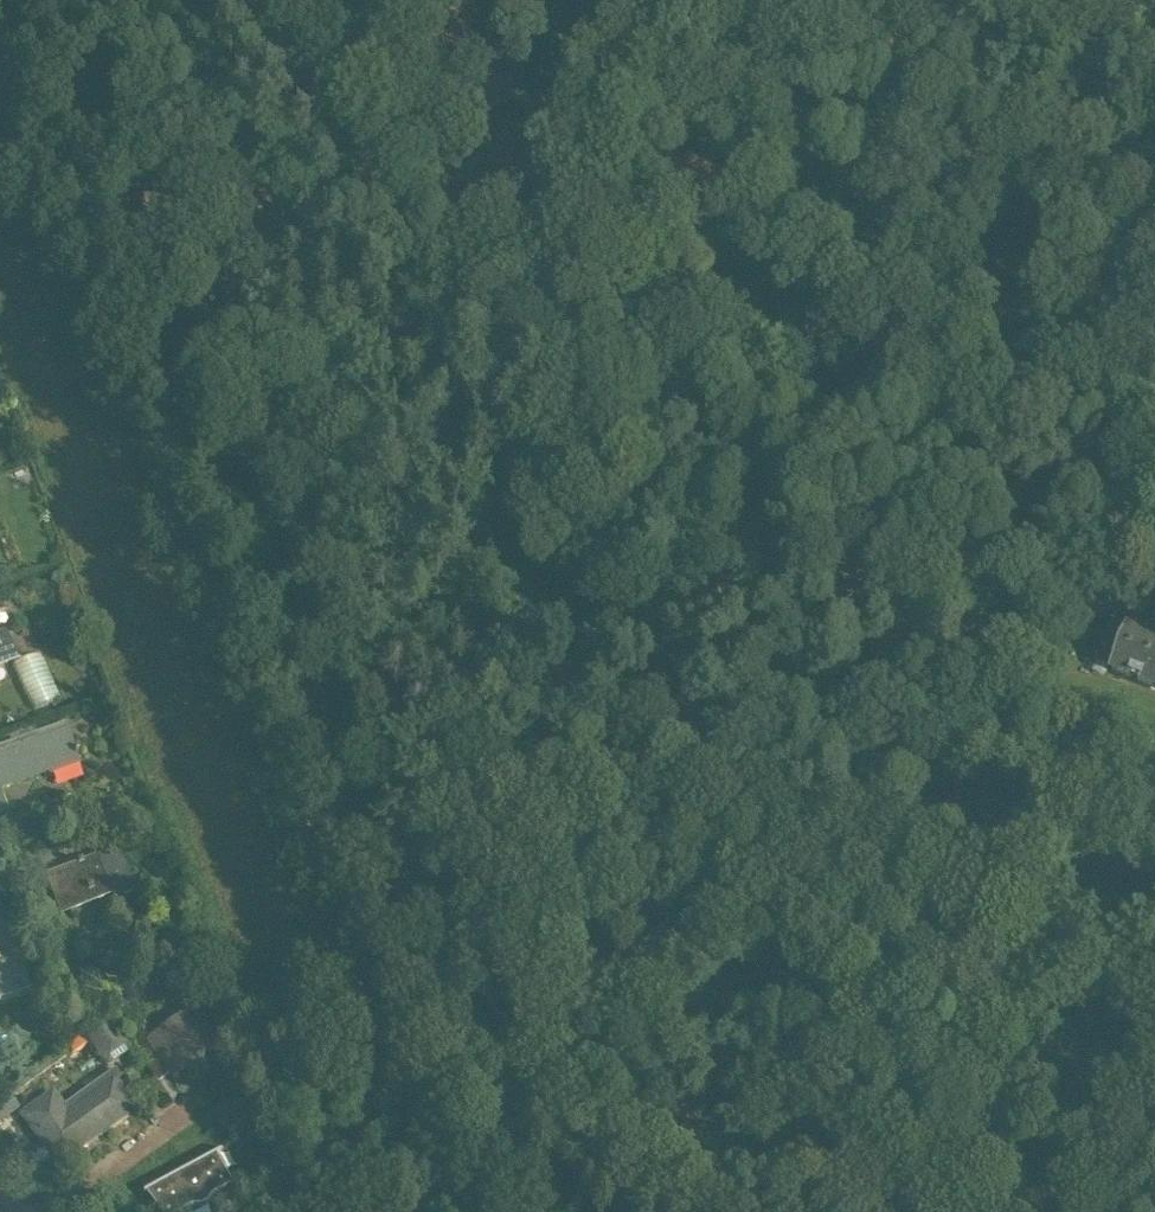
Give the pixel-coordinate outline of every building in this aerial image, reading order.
[(1154,687),(1154,638),(1113,621),(1102,648),(1118,654),(1112,670),(1154,687)] [(19,655),(8,634),(7,633),(5,633),(0,635),(0,662),(19,655)] [(12,745),(0,749),(0,813),(8,810),(0,790),(51,772),(52,774),(80,764),(66,725),(12,745)] [(49,875),(55,891),(64,888),(72,910),(112,896),(115,902),(138,894),(121,848),(125,847),(122,830),(90,836),(90,842),(93,841),(99,857),(49,875)] [(0,923),(0,1003),(32,992),(24,968),(18,970),(12,953),(28,948),(19,922),(4,927),(2,923),(0,923)] [(143,1028),(129,1038),(148,1065),(161,1056),(176,1077),(222,1044),(196,1008),(151,1040),(143,1028)] [(105,1017),(87,1029),(99,1045),(116,1033),(105,1017)] [(55,1094),(26,1114),(60,1162),(136,1108),(116,1080),(68,1113),(55,1094)] [(235,1185),(219,1155),(229,1149),(228,1148),(141,1194),(142,1196),(157,1188),(170,1211),(185,1211),(235,1185)]
